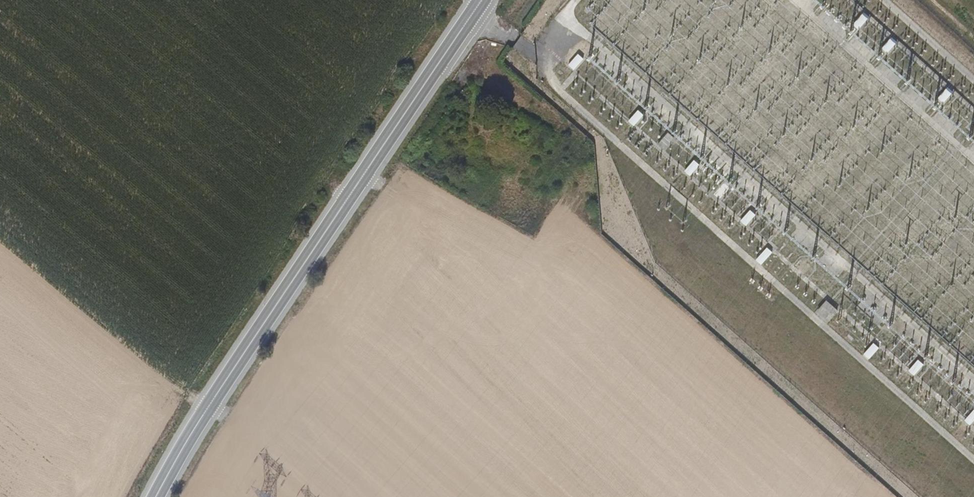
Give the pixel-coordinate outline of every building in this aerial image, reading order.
[(868,19),(863,14),(851,27),(857,32),(868,19)] [(899,42),(893,37),(882,49),(889,54),(899,42)] [(586,61),(579,55),(570,65),(577,72),(586,61)] [(955,93),(949,87),(939,98),(945,104),(955,93)] [(644,116),(637,111),(627,123),(634,129),(644,116)] [(673,140),(666,134),(656,146),(663,152),(673,140)] [(702,166),(694,159),(684,171),(692,178),(702,166)] [(757,215),(751,210),(743,219),(748,224),(757,215)] [(774,252),(768,248),(757,260),(762,265),(774,252)] [(837,312),(825,303),(816,314),(827,323),(837,312)] [(880,348),(874,343),(864,354),(870,359),(880,348)] [(925,365),(919,359),(910,370),(916,375),(925,365)] [(973,410),(964,421),(969,425),(973,420),(973,410)]
